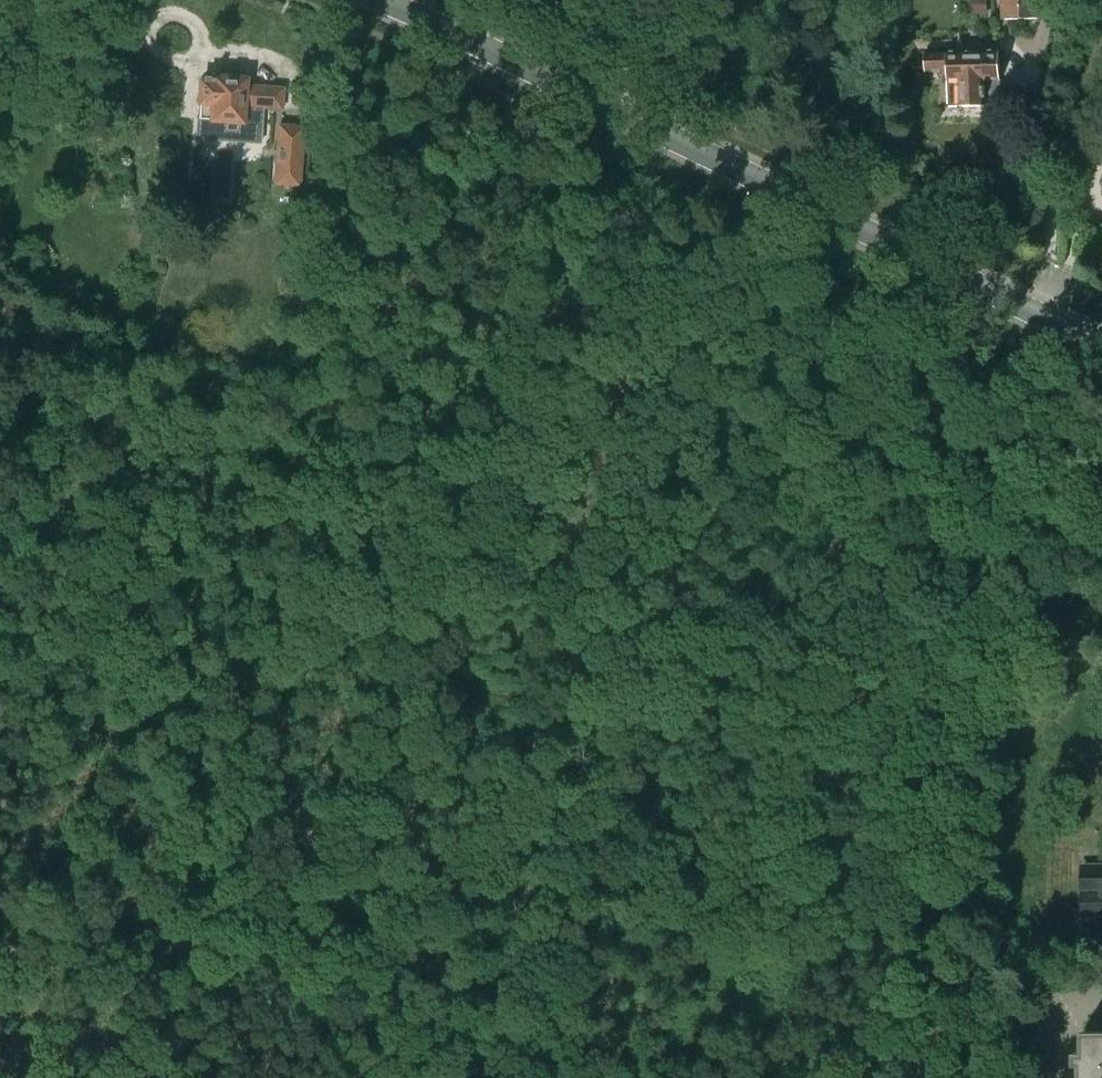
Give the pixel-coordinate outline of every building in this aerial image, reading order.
[(986,12),(985,0),(966,0),(966,12),(986,12)] [(1003,19),(1040,18),(1040,0),(1003,0),(1003,19)] [(962,107),(986,106),(986,104),(983,104),(983,99),(986,99),(986,96),(1001,96),(999,50),(995,51),(995,53),(952,54),(952,52),(925,52),(926,70),(948,69),(948,77),(945,77),(945,81),(948,81),(949,107),(958,107),(958,109),(962,109),(962,107)] [(200,104),(199,120),(198,138),(224,139),(225,122),(242,123),(241,129),(260,130),(261,107),(279,109),(280,90),(256,88),(245,87),(246,79),(236,79),(236,76),(224,75),(224,78),(214,77),(214,79),(205,79),(204,82),(201,82),(199,104),(200,104)] [(281,188),(300,189),(303,149),(284,148),(281,188)] [(1083,180),(1086,171),(1074,166),(1071,176),(1083,180)] [(1083,866),(1083,915),(1101,915),(1101,866),(1083,866)] [(1084,1033),(1084,1077),(1101,1077),(1101,1033),(1084,1033)]
